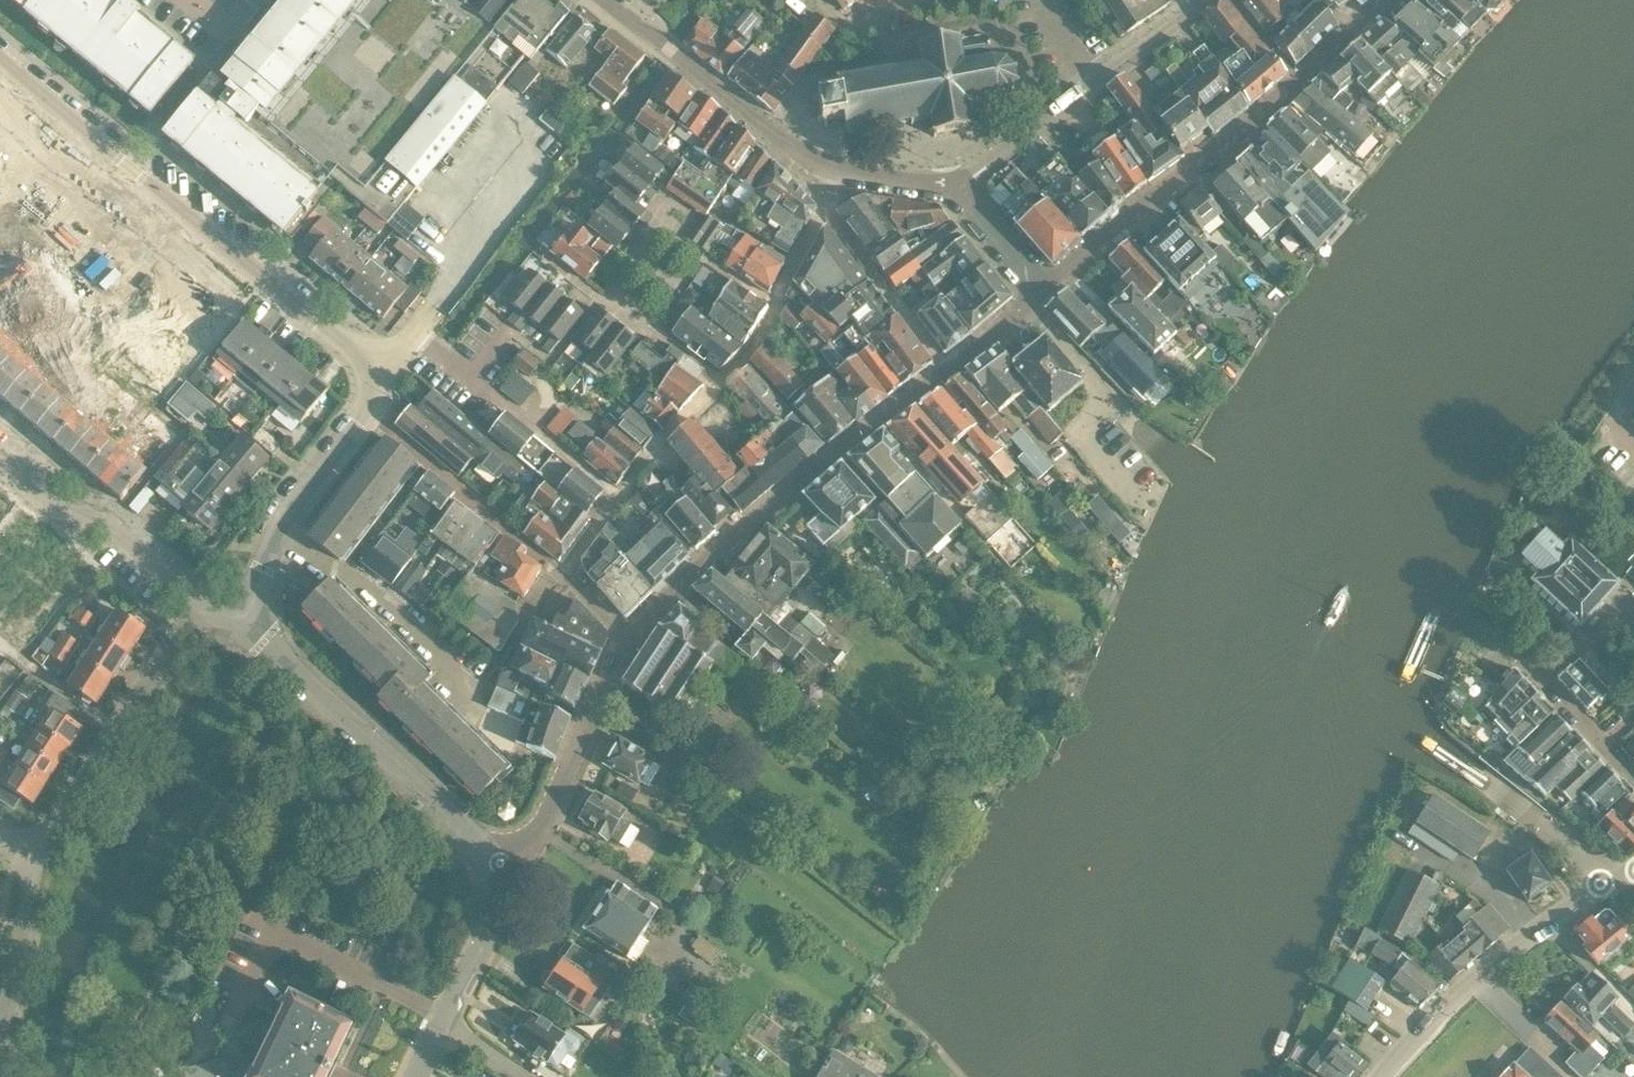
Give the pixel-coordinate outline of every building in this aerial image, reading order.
[(26,12),(36,0),(12,0),(26,12)] [(119,0),(36,0),(26,12),(153,114),(195,62),(139,16),(142,11),(128,0),(124,0),(122,3),(119,0)] [(219,81),(228,88),(227,89),(340,183),(338,185),(389,227),(398,216),(407,205),(404,204),(525,57),(530,61),(541,48),(547,53),(575,20),(568,15),(569,14),(553,0),(285,0),(219,81)] [(843,13),(863,0),(835,0),(843,13)] [(1102,6),(1107,15),(1113,11),(1119,21),(1114,25),(1121,37),(1127,33),(1147,20),(1141,12),(1139,14),(1137,11),(1146,5),(1145,3),(1144,3),(1142,0),(1111,0),(1102,6)] [(1168,0),(1149,0),(1145,3),(1146,5),(1137,11),(1139,14),(1141,12),(1147,20),(1171,4),(1168,0)] [(1201,16),(1223,45),(1231,40),(1242,51),(1254,66),(1270,54),(1225,0),(1210,10),(1201,16)] [(1265,31),(1290,14),(1279,0),(1280,0),(1238,0),(1265,31)] [(1471,0),(1415,0),(1448,31),(1450,29),(1460,38),(1477,21),(1484,14),(1475,4),(1471,0)] [(1485,10),(1494,11),(1504,2),(1504,0),(1476,0),(1485,10)] [(1433,65),(1450,48),(1457,40),(1414,2),(1392,23),(1422,50),(1420,53),(1433,65)] [(1319,4),(1305,17),(1324,38),(1337,25),(1319,4)] [(744,52),(747,48),(767,24),(749,10),(733,31),(734,32),(728,39),(726,38),(719,46),(716,43),(719,40),(715,37),(717,35),(702,23),(685,46),(707,64),(724,78),(745,53),(744,52)] [(775,74),(756,99),(773,113),(809,69),(836,32),(830,28),(817,17),(775,74)] [(1305,17),(1290,30),(1309,52),(1324,38),(1305,17)] [(1384,17),(1360,38),(1400,79),(1409,89),(1421,76),(1408,62),(1421,51),(1420,49),(1384,17)] [(547,53),(568,70),(596,34),(576,18),(575,20),(547,53)] [(1290,30),(1275,42),(1295,66),(1309,52),(1290,30)] [(646,59),(632,48),(611,32),(597,50),(611,61),(589,88),(615,108),(627,93),(623,89),(646,59)] [(965,40),(964,38),(961,38),(960,36),(957,36),(957,39),(923,44),(923,42),(920,43),(920,45),(919,45),(919,46),(916,46),(917,49),(920,49),(923,66),(905,69),(905,65),(901,65),(902,69),(886,72),(885,68),(882,69),(883,73),(867,76),(866,71),(862,72),(863,76),(846,79),(846,75),(842,75),(842,80),(818,84),(820,94),(819,94),(820,100),(814,101),(815,104),(820,103),(823,121),(818,121),(818,125),(824,124),(825,130),(830,129),(829,124),(846,121),(849,137),(854,136),(855,139),(858,139),(858,135),(874,132),(874,136),(877,135),(877,132),(893,129),(894,133),(897,132),(897,129),(913,126),(913,130),(917,129),(916,125),(932,123),(934,133),(932,133),(932,136),(935,136),(936,136),(936,138),(939,138),(939,135),(969,130),(970,133),(973,132),(973,129),(977,129),(976,126),(973,126),(970,107),(982,105),(982,108),(985,107),(984,105),(991,103),(998,101),(999,104),(1002,103),(1001,100),(1004,98),(1008,95),(1010,97),(1013,94),(1011,92),(1013,88),(1014,85),(1018,85),(1018,82),(1015,82),(1014,77),(1014,73),(1016,72),(1015,69),(1012,71),(1009,67),(1006,64),(1008,61),(1006,60),(1004,63),(998,61),(994,60),(993,56),(992,56),(989,37),(962,42),(962,41),(965,40)] [(1386,93),(1397,82),(1400,79),(1360,38),(1340,56),(1359,75),(1360,76),(1356,79),(1361,85),(1363,84),(1379,103),(1388,94),(1386,93)] [(1195,77),(1179,88),(1181,90),(1198,113),(1234,87),(1235,87),(1220,67),(1204,46),(1193,55),(1202,66),(1192,73),(1195,77)] [(1239,53),(1222,65),(1250,106),(1287,74),(1270,54),(1254,66),(1242,51),(1239,53)] [(748,53),(729,78),(756,99),(775,74),(748,53)] [(1340,56),(1313,79),(1314,80),(1334,98),(1346,110),(1353,102),(1341,91),(1343,89),(1359,75),(1340,56)] [(508,83),(522,95),(538,74),(525,63),(508,83)] [(1174,63),(1165,69),(1177,85),(1186,78),(1174,63)] [(1113,95),(1102,103),(1114,119),(1125,111),(1130,118),(1131,117),(1135,124),(1137,123),(1148,139),(1165,127),(1154,111),(1125,74),(1107,87),(1113,95)] [(670,75),(637,123),(650,132),(642,146),(653,154),(662,140),(665,142),(675,126),(666,119),(670,112),(679,118),(696,94),(670,75)] [(228,88),(219,81),(217,82),(211,77),(164,135),(292,239),(337,184),(338,185),(340,183),(227,89),(228,88)] [(1313,81),(1295,98),(1296,100),(1327,128),(1355,155),(1373,135),(1346,110),(1333,99),(1313,81)] [(549,111),(561,119),(579,95),(568,86),(549,111)] [(1234,87),(1198,113),(1209,128),(1213,135),(1248,107),(1234,87)] [(1209,128),(1198,113),(1181,90),(1154,111),(1165,127),(1181,149),(1209,128)] [(699,142),(722,111),(701,95),(679,125),(699,142)] [(1288,105),(1268,123),(1312,169),(1330,151),(1318,137),(1327,128),(1296,100),(1289,106),(1288,105)] [(546,110),(538,120),(558,137),(567,127),(546,110)] [(706,169),(737,127),(722,111),(699,142),(694,149),(706,158),(701,166),(706,169)] [(1124,122),(1113,130),(1149,179),(1150,180),(1185,155),(1181,149),(1165,127),(1148,139),(1137,123),(1135,124),(1131,126),(1124,122)] [(1149,179),(1113,130),(1110,132),(1105,126),(1084,142),(1099,162),(1125,198),(1149,179)] [(736,178),(758,149),(737,127),(706,169),(703,174),(685,163),(668,188),(707,215),(727,185),(730,181),(733,177),(736,178)] [(1287,220),(1289,219),(1316,252),(1347,216),(1309,174),(1300,183),(1290,173),(1302,162),(1273,132),(1254,151),(1252,148),(1237,162),(1239,164),(1287,220)] [(661,145),(654,155),(662,162),(670,152),(661,145)] [(1047,165),(1031,181),(1081,237),(1108,212),(1078,177),(1076,179),(1066,169),(1068,168),(1058,156),(1049,146),(1039,156),(1047,165)] [(0,178),(0,181),(14,193),(15,194),(42,162),(25,148),(0,178)] [(621,165),(650,189),(658,179),(665,184),(671,176),(636,148),(621,165)] [(730,181),(727,185),(736,191),(742,183),(757,192),(761,186),(766,189),(779,171),(758,149),(736,178),(733,177),(730,181)] [(671,152),(663,163),(673,170),(681,159),(671,152)] [(14,193),(9,200),(10,200),(42,227),(74,189),(42,162),(15,194),(14,193)] [(1108,211),(1125,198),(1099,162),(1081,176),(1108,211)] [(1239,164),(1214,186),(1244,221),(1253,231),(1248,236),(1242,241),(1273,276),(1284,268),(1263,243),(1287,220),(1239,164)] [(657,194),(650,189),(621,165),(607,183),(616,191),(617,190),(636,206),(637,205),(644,196),(651,201),(657,194)] [(1081,237),(1031,181),(1018,168),(1005,181),(1017,194),(1001,207),(1051,264),(1081,237)] [(761,186),(757,192),(736,223),(785,254),(802,225),(804,226),(813,210),(779,171),(766,189),(761,186)] [(1181,218),(1177,222),(1178,222),(1196,242),(1199,239),(1204,235),(1200,230),(1203,228),(1223,212),(1210,195),(1203,187),(1182,203),(1189,212),(1181,218)] [(74,189),(42,227),(74,254),(106,216),(74,189)] [(654,218),(637,205),(636,206),(617,190),(616,191),(604,207),(633,230),(641,220),(648,226),(654,218)] [(892,221),(894,200),(867,196),(837,211),(884,274),(911,254),(923,246),(917,238),(909,243),(903,236),(892,221)] [(921,271),(965,239),(938,206),(936,206),(911,206),(911,202),(894,200),(892,221),(903,236),(909,243),(917,238),(923,246),(911,254),(921,271)] [(633,230),(604,207),(603,207),(597,202),(583,220),(619,248),(627,238),(634,243),(640,236),(633,230)] [(398,216),(416,230),(424,220),(407,205),(398,216)] [(370,228),(376,221),(364,211),(358,218),(370,228)] [(707,215),(696,231),(704,236),(715,221),(707,215)] [(106,216),(74,254),(106,282),(138,243),(106,216)] [(389,227),(407,241),(416,230),(398,216),(389,227)] [(324,218),(304,242),(316,251),(309,259),(329,275),(354,245),(336,229),(337,228),(324,218)] [(376,221),(370,228),(378,235),(384,228),(376,221)] [(696,231),(690,240),(708,253),(721,233),(738,244),(726,265),(768,293),(786,260),(783,258),(726,225),(724,228),(715,221),(704,236),(696,231)] [(1177,222),(1143,253),(1168,279),(1176,289),(1180,292),(1187,300),(1196,310),(1197,309),(1210,297),(1227,282),(1226,281),(1218,272),(1220,269),(1208,256),(1196,242),(1178,222),(1177,222)] [(574,225),(553,253),(587,280),(603,261),(585,247),(592,239),(574,225)] [(839,304),(866,283),(823,227),(792,285),(813,307),(820,314),(836,300),(839,304)] [(0,237),(0,246),(2,248),(11,238),(4,232),(0,237)] [(11,238),(2,248),(9,253),(17,243),(11,238)] [(943,295),(946,299),(986,266),(965,239),(921,271),(941,297),(943,295)] [(1130,239),(1110,257),(1127,274),(1122,278),(1131,289),(1132,288),(1152,308),(1164,321),(1165,320),(1167,318),(1169,320),(1186,305),(1184,302),(1186,300),(1187,300),(1180,292),(1176,289),(1175,289),(1162,302),(1153,293),(1168,279),(1143,253),(1130,239)] [(405,257),(411,250),(400,240),(394,248),(405,257)] [(17,243),(9,253),(15,259),(24,249),(17,243)] [(138,243),(106,282),(139,310),(171,271),(138,243)] [(1221,244),(1210,254),(1222,268),(1228,274),(1239,264),(1221,244)] [(347,290),(372,259),(354,245),(329,275),(347,290)] [(24,249),(15,259),(22,264),(30,254),(24,249)] [(411,250),(405,257),(414,264),(420,257),(411,250)] [(30,254),(22,264),(28,270),(37,260),(30,254)] [(896,290),(912,278),(921,271),(911,254),(884,274),(896,290)] [(372,259),(347,290),(365,305),(390,274),(372,259)] [(37,260),(28,270),(35,275),(43,265),(37,260)] [(946,299),(972,333),(1012,298),(986,266),(946,299)] [(17,269),(12,276),(22,284),(27,278),(17,269)] [(514,280),(501,295),(507,300),(520,311),(510,323),(515,328),(549,286),(531,272),(529,270),(518,284),(514,280)] [(700,270),(692,282),(700,287),(708,275),(700,270)] [(912,278),(932,304),(941,297),(921,271),(912,278)] [(405,313),(422,293),(411,284),(407,289),(390,274),(365,305),(383,319),(395,305),(405,313)] [(27,278),(22,284),(32,292),(37,286),(27,278)] [(755,326),(768,306),(731,282),(720,301),(755,326)] [(875,332),(894,318),(866,283),(839,304),(853,321),(856,318),(860,322),(863,319),(875,332)] [(68,286),(60,296),(66,302),(75,292),(68,286)] [(549,286),(515,328),(521,332),(532,319),(543,329),(566,300),(549,286)] [(1131,289),(1110,309),(1154,353),(1176,333),(1164,321),(1152,308),(1132,288),(1131,289)] [(1066,289),(1044,309),(1048,313),(1050,315),(1080,348),(1081,347),(1086,342),(1091,337),(1105,351),(1101,356),(1142,397),(1146,393),(1164,375),(1114,324),(1106,331),(1091,312),(1089,314),(1085,309),(1066,289)] [(691,290),(684,301),(695,308),(703,297),(691,290)] [(75,292),(66,302),(73,307),(81,297),(75,292)] [(950,305),(946,299),(943,295),(941,297),(932,304),(917,317),(945,353),(972,333),(950,305)] [(49,296),(44,303),(54,311),(59,305),(49,296)] [(81,297),(73,307),(79,313),(88,303),(81,297)] [(566,300),(543,329),(555,338),(545,351),(550,356),(584,314),(566,300)] [(682,301),(676,309),(685,316),(691,308),(682,301)] [(743,345),(755,326),(720,301),(709,319),(743,345)] [(1093,302),(1085,309),(1089,314),(1091,312),(1106,331),(1114,324),(1115,323),(1093,302)] [(88,303),(79,313),(86,318),(94,308),(88,303)] [(59,305),(54,311),(64,320),(69,313),(59,305)] [(813,307),(801,318),(827,345),(844,366),(855,358),(853,355),(856,353),(843,340),(854,330),(849,324),(839,334),(820,314),(813,307)] [(94,308),(86,318),(92,324),(101,314),(94,308)] [(676,309),(671,316),(680,323),(672,334),(699,354),(718,328),(691,308),(685,316),(676,309)] [(782,316),(795,330),(802,323),(788,308),(782,316)] [(579,362),(584,366),(617,325),(599,311),(576,339),(572,345),(584,354),(579,362)] [(101,314),(92,324),(99,329),(107,319),(101,314)] [(864,342),(899,388),(930,365),(894,318),(875,332),(876,333),(864,342)] [(81,323),(76,330),(86,338),(91,332),(81,323)] [(229,333),(209,357),(214,361),(235,378),(256,353),(259,355),(269,342),(270,343),(275,337),(264,327),(258,334),(245,323),(234,337),(229,333)] [(602,380),(612,368),(636,339),(617,325),(584,366),(602,380)] [(1182,327),(1176,333),(1188,344),(1193,338),(1182,327)] [(718,328),(699,354),(721,369),(742,347),(718,328)] [(854,330),(843,340),(856,353),(853,355),(855,358),(886,399),(900,389),(899,388),(864,342),(854,330)] [(91,332),(86,338),(96,347),(101,340),(91,332)] [(1014,364),(1007,370),(1046,415),(1049,412),(1051,410),(1081,385),(1083,384),(1081,382),(1071,369),(1071,368),(1069,366),(1065,362),(1065,361),(1063,359),(1054,348),(1054,347),(1052,345),(1051,345),(1048,340),(1046,338),(1014,364)] [(0,342),(0,374),(18,353),(2,339),(0,342)] [(282,353),(270,343),(269,342),(259,355),(256,353),(235,378),(255,394),(259,390),(260,391),(278,370),(282,374),(292,361),(293,362),(298,356),(288,347),(282,353)] [(677,360),(667,353),(663,360),(642,344),(630,359),(651,375),(646,381),(651,385),(649,388),(655,393),(678,411),(703,385),(675,364),(677,360)] [(819,351),(850,387),(870,411),(886,399),(855,358),(844,366),(827,345),(819,351)] [(998,347),(966,371),(999,412),(1012,402),(1027,420),(1030,418),(1051,444),(1062,435),(1063,434),(1061,432),(1046,415),(1007,370),(1014,364),(999,346),(998,347)] [(766,383),(780,366),(761,350),(749,365),(766,383)] [(524,351),(515,363),(531,376),(541,365),(524,351)] [(0,374),(0,389),(9,396),(34,366),(18,353),(0,374)] [(305,371),(293,362),(292,361),(282,374),(278,370),(260,391),(281,408),(294,393),(297,395),(300,392),(304,395),(316,381),(322,375),(310,365),(305,371)] [(34,366),(9,396),(25,410),(50,380),(34,366)] [(783,401),(799,385),(780,366),(766,383),(783,401)] [(772,432),(790,417),(746,368),(728,384),(771,430),(772,432)] [(199,371),(190,381),(200,389),(209,379),(199,371)] [(516,372),(502,388),(522,406),(536,389),(516,372)] [(572,373),(563,383),(572,390),(580,380),(572,373)] [(1020,430),(1007,415),(1001,420),(962,375),(944,387),(960,405),(963,402),(996,440),(1005,433),(1011,440),(1012,439),(1024,453),(1018,458),(1037,481),(1054,466),(1042,451),(1021,429),(1020,430)] [(852,423),(834,400),(843,393),(829,376),(790,409),(825,446),(851,424),(852,423)] [(50,380),(25,410),(42,424),(67,394),(50,380)] [(330,392),(316,381),(304,395),(300,392),(297,395),(294,393),(281,408),(302,425),(330,392)] [(188,383),(179,394),(199,410),(207,400),(188,383)] [(834,400),(852,423),(870,411),(850,387),(843,393),(834,400)] [(940,390),(919,406),(954,445),(967,434),(1006,479),(1015,472),(1013,470),(1017,466),(1004,452),(991,442),(966,412),(962,415),(940,390)] [(436,392),(419,412),(461,446),(465,440),(469,443),(480,430),(436,392)] [(661,428),(678,411),(655,393),(641,411),(661,428)] [(174,400),(170,404),(190,420),(199,410),(179,394),(174,400)] [(461,446),(419,412),(413,407),(399,425),(461,475),(475,458),(478,461),(494,441),(480,430),(469,443),(465,440),(461,446)] [(610,411),(606,415),(616,424),(643,447),(657,432),(630,408),(624,415),(620,420),(610,411)] [(917,408),(889,428),(944,486),(961,503),(975,507),(966,515),(989,541),(1015,518),(952,447),(951,447),(917,408)] [(497,428),(491,436),(503,445),(518,458),(534,437),(507,415),(497,428)] [(559,416),(548,428),(558,436),(569,424),(559,416)] [(764,436),(793,472),(821,449),(790,417),(772,432),(771,430),(764,436)] [(632,464),(643,449),(607,419),(600,428),(608,435),(604,440),(632,464)] [(616,485),(630,467),(597,439),(598,437),(580,421),(569,434),(587,450),(581,456),(616,485)] [(766,495),(737,458),(727,466),(689,422),(674,437),(734,512),(739,517),(766,495)] [(263,430),(255,439),(275,456),(283,446),(263,430)] [(223,461),(250,484),(271,460),(237,432),(228,442),(234,448),(224,460),(223,461)] [(883,433),(850,459),(866,478),(864,480),(872,489),(874,487),(888,501),(880,509),(898,528),(899,527),(928,557),(962,525),(934,495),(922,482),(909,468),(901,459),(904,457),(899,451),(899,449),(883,433)] [(766,495),(793,472),(764,436),(737,458),(766,495)] [(518,458),(559,491),(576,471),(534,437),(518,458)] [(711,532),(734,512),(674,437),(665,446),(694,481),(679,494),(711,532)] [(385,439),(309,537),(341,561),(415,462),(385,439)] [(223,461),(224,460),(201,441),(180,465),(163,486),(185,504),(183,508),(211,531),(231,507),(250,484),(223,461)] [(494,441),(478,461),(499,479),(505,472),(513,479),(515,477),(524,466),(500,447),(494,441)] [(842,466),(806,496),(821,514),(808,527),(825,546),(826,545),(854,520),(860,514),(866,521),(880,509),(874,502),(842,466)] [(576,471),(559,491),(580,507),(587,513),(603,493),(602,492),(576,471)] [(434,519),(450,499),(455,494),(429,473),(415,491),(416,492),(407,504),(432,523),(434,519)] [(665,518),(694,552),(713,536),(669,482),(663,487),(679,507),(665,518)] [(590,519),(544,483),(531,500),(554,519),(551,524),(573,542),(590,519)] [(573,542),(551,524),(554,519),(531,500),(523,494),(517,503),(536,518),(524,533),(559,560),(573,542)] [(639,494),(628,503),(646,520),(650,515),(654,511),(639,494)] [(252,499),(246,506),(251,510),(257,503),(252,499)] [(421,545),(422,545),(418,550),(425,556),(429,551),(438,540),(445,545),(469,513),(454,502),(427,538),(424,542),(421,545)] [(880,509),(867,521),(907,567),(922,553),(898,528),(880,509)] [(1061,518),(1079,539),(1088,531),(1070,510),(1061,518)] [(445,561),(437,571),(444,576),(452,566),(484,524),(469,513),(445,545),(437,555),(445,561)] [(646,520),(643,522),(647,526),(654,519),(650,515),(646,520)] [(452,566),(444,576),(451,581),(458,571),(467,577),(468,576),(474,568),(476,564),(484,554),(488,549),(498,535),(484,524),(452,566)] [(602,533),(601,535),(612,547),(615,551),(624,542),(608,524),(602,533)] [(624,542),(615,551),(624,561),(627,565),(651,593),(671,573),(686,558),(659,527),(638,547),(633,552),(624,542)] [(732,571),(724,581),(769,619),(807,574),(827,590),(836,579),(816,562),(815,563),(769,527),(732,571)] [(382,533),(361,560),(361,561),(393,584),(413,557),(418,550),(422,545),(421,545),(424,542),(406,528),(394,543),(382,533)] [(1546,531),(1524,556),(1534,566),(1538,570),(1531,578),(1534,580),(1533,581),(1581,626),(1619,583),(1571,538),(1563,547),(1546,531)] [(488,549),(484,554),(531,583),(539,568),(522,558),(526,552),(505,537),(504,539),(498,535),(488,549)] [(601,535),(580,563),(585,575),(596,588),(621,617),(624,621),(649,594),(622,562),(624,561),(615,551),(612,547),(601,535)] [(484,554),(476,564),(486,570),(483,575),(519,597),(522,599),(531,583),(484,554)] [(1626,573),(1628,575),(1633,580),(1633,554),(1626,563),(1628,564),(1631,567),(1626,573)] [(396,588),(407,596),(424,572),(414,564),(396,588)] [(713,571),(694,589),(747,632),(736,646),(753,660),(763,648),(778,661),(785,653),(795,661),(801,654),(808,659),(804,664),(816,674),(814,676),(828,687),(837,676),(825,665),(805,649),(791,637),(769,619),(724,581),(713,571)] [(468,576),(467,577),(442,611),(495,651),(500,651),(517,623),(514,604),(468,576)] [(478,737),(424,684),(428,680),(330,584),(303,612),(385,693),(378,700),(477,797),(503,770),(473,741),(478,737)] [(418,590),(411,598),(420,605),(427,596),(418,590)] [(560,668),(587,681),(606,640),(604,633),(573,605),(564,623),(556,618),(549,631),(533,624),(521,650),(525,653),(525,651),(560,668)] [(681,643),(697,624),(700,621),(679,606),(660,629),(681,643)] [(81,608),(73,620),(90,630),(97,618),(81,608)] [(102,636),(130,654),(147,627),(119,610),(102,636)] [(681,643),(660,629),(624,684),(678,719),(714,664),(731,675),(742,662),(697,624),(681,643)] [(800,626),(791,637),(805,649),(814,638),(800,626)] [(59,639),(56,643),(57,643),(74,654),(81,644),(64,632),(59,639)] [(114,680),(130,654),(102,636),(85,662),(114,680)] [(814,638),(805,649),(825,665),(834,654),(814,638)] [(56,643),(49,654),(66,666),(74,654),(57,643),(56,643)] [(522,675),(549,687),(550,688),(560,668),(525,651),(525,653),(523,657),(527,660),(521,671),(503,671),(496,688),(514,695),(514,694),(522,675)] [(1587,710),(1598,700),(1600,701),(1610,692),(1579,659),(1558,679),(1587,710)] [(97,705),(114,680),(85,662),(69,687),(97,705)] [(547,694),(575,708),(587,681),(560,668),(550,688),(549,687),(547,694)] [(1481,710),(1496,727),(1507,738),(1500,745),(1509,753),(1552,711),(1513,671),(1490,699),(1491,701),(1481,710)] [(543,704),(514,694),(514,695),(496,688),(487,709),(522,724),(513,745),(551,761),(572,716),(543,704)] [(16,714),(27,698),(15,690),(5,706),(16,714)] [(72,721),(79,710),(56,695),(55,697),(53,697),(49,704),(50,705),(45,713),(50,716),(42,730),(69,748),(82,728),(72,721)] [(13,721),(23,728),(28,720),(18,714),(13,721)] [(1555,715),(1518,751),(1535,768),(1572,733),(1555,715)] [(58,766),(69,748),(42,730),(30,748),(58,766)] [(1589,752),(1572,733),(1535,768),(1518,751),(1505,763),(1545,796),(1554,787),(1589,752)] [(654,760),(620,738),(604,763),(638,785),(654,760)] [(5,759),(10,752),(0,746),(0,756),(5,759)] [(45,785),(58,766),(30,748),(17,767),(45,785)] [(1589,752),(1554,787),(1569,802),(1580,793),(1605,769),(1589,752)] [(45,785),(17,767),(6,786),(0,782),(0,783),(0,799),(15,809),(22,798),(33,805),(45,785)] [(1590,813),(1600,823),(1612,811),(1633,791),(1632,791),(1633,790),(1623,779),(1618,783),(1605,769),(1580,793),(1595,808),(1590,813)] [(1633,833),(1633,792),(1633,791),(1612,811),(1633,833)] [(629,826),(621,821),(626,812),(596,792),(580,818),(595,827),(592,832),(608,842),(611,837),(620,842),(629,826)] [(1419,820),(1410,835),(1451,862),(1459,851),(1472,859),(1490,833),(1435,797),(1419,820)] [(1593,837),(1600,830),(1628,857),(1633,853),(1633,833),(1612,811),(1600,823),(1589,834),(1593,837)] [(1531,854),(1506,872),(1527,903),(1528,902),(1535,903),(1541,899),(1543,892),(1552,885),(1531,854)] [(1432,881),(1407,869),(1377,930),(1410,946),(1446,876),(1437,872),(1432,881)] [(608,892),(584,929),(627,958),(647,928),(652,931),(659,921),(653,918),(658,909),(617,882),(610,893),(608,892)] [(1489,905),(1444,944),(1428,958),(1449,982),(1500,938),(1499,937),(1509,928),(1489,905)] [(1583,949),(1598,966),(1631,939),(1609,912),(1604,911),(1591,921),(1590,920),(1587,921),(1583,920),(1577,925),(1577,930),(1575,932),(1587,947),(1583,949)] [(1421,1008),(1442,987),(1425,974),(1429,969),(1412,957),(1409,961),(1401,955),(1403,953),(1380,939),(1364,929),(1355,946),(1371,954),(1394,967),(1393,968),(1399,973),(1391,984),(1421,1008)] [(699,936),(692,947),(696,951),(694,953),(710,964),(720,951),(704,939),(699,936)] [(612,993),(622,978),(573,944),(554,972),(549,968),(540,982),(546,986),(544,988),(590,1019),(580,1034),(598,1046),(612,1025),(603,1019),(618,996),(612,993)] [(1350,958),(1331,987),(1336,991),(1365,1010),(1384,981),(1355,962),(1350,958)] [(653,977),(642,994),(652,1001),(664,983),(653,977)] [(1593,977),(1580,990),(1577,987),(1564,1001),(1592,1026),(1601,1016),(1624,1037),(1633,1027),(1633,1026),(1612,1006),(1618,1000),(1593,977)] [(354,1027),(291,995),(260,1057),(254,1054),(251,1060),(246,1063),(241,1066),(233,1067),(229,1066),(226,1058),(214,1062),(189,1069),(188,1067),(180,1069),(182,1076),(329,1076),(354,1027)] [(713,1015),(690,999),(679,1015),(703,1031),(713,1015)] [(1348,1002),(1345,1007),(1351,1011),(1349,1014),(1370,1027),(1375,1019),(1376,1017),(1349,1000),(1348,1002)] [(1576,1052),(1573,1055),(1576,1059),(1568,1067),(1579,1076),(1587,1076),(1603,1060),(1590,1047),(1597,1039),(1560,1005),(1544,1022),(1576,1052)] [(520,1027),(514,1035),(517,1040),(515,1042),(532,1054),(532,1059),(540,1064),(545,1062),(547,1064),(548,1062),(557,1068),(563,1060),(573,1067),(580,1057),(590,1042),(569,1028),(566,1032),(564,1035),(534,1015),(525,1027),(520,1027)] [(1340,1044),(1322,1066),(1327,1069),(1322,1075),(1325,1076),(1344,1076),(1345,1076),(1358,1076),(1367,1065),(1340,1044)] [(1503,1076),(1561,1076),(1529,1048),(1503,1076)] [(821,1076),(875,1076),(876,1075),(875,1071),(867,1066),(863,1067),(862,1070),(835,1054),(821,1076)]
